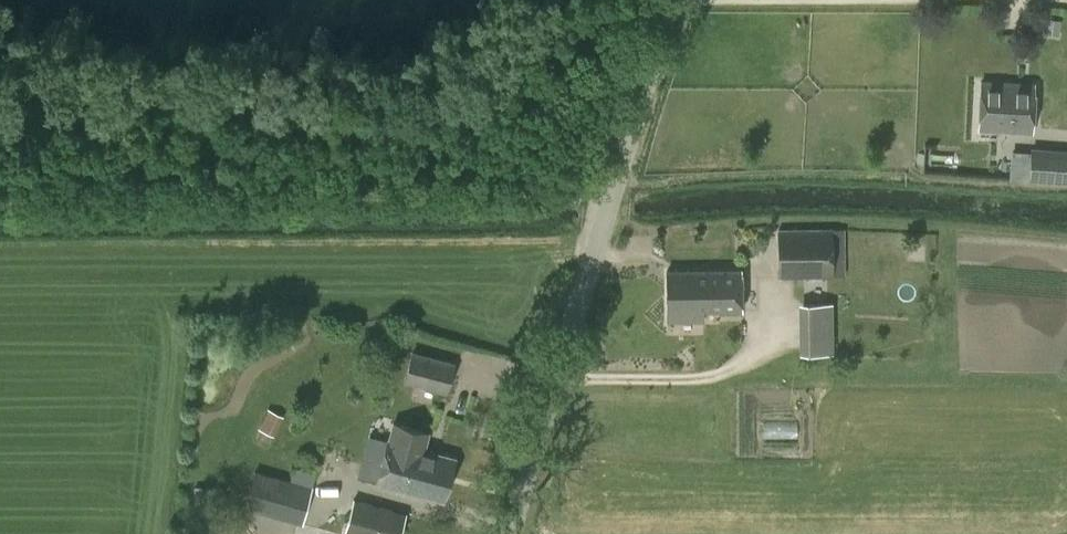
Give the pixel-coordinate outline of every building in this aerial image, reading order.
[(1033,85),(980,82),(978,129),(1031,132),(1033,85)] [(1030,147),(1028,181),(1066,184),(1066,150),(1030,147)] [(777,229),(777,278),(830,278),(830,229),(777,229)] [(832,229),(833,275),(845,275),(845,229),(832,229)] [(741,270),(668,273),(666,320),(702,320),(702,310),(741,309),(741,270)] [(831,354),(831,343),(829,304),(804,305),(807,356),(831,354)] [(453,362),(412,351),(404,380),(445,391),(453,362)] [(283,416),(267,409),(257,429),(273,437),(283,416)] [(799,432),(798,419),(766,422),(767,435),(799,432)] [(376,483),(443,501),(454,458),(424,450),(428,432),(393,423),(388,440),(387,440),(376,483)] [(254,470),(243,509),(301,525),(315,474),(292,467),(289,480),(254,470)] [(405,513),(354,499),(344,533),(399,533),(405,513)]
